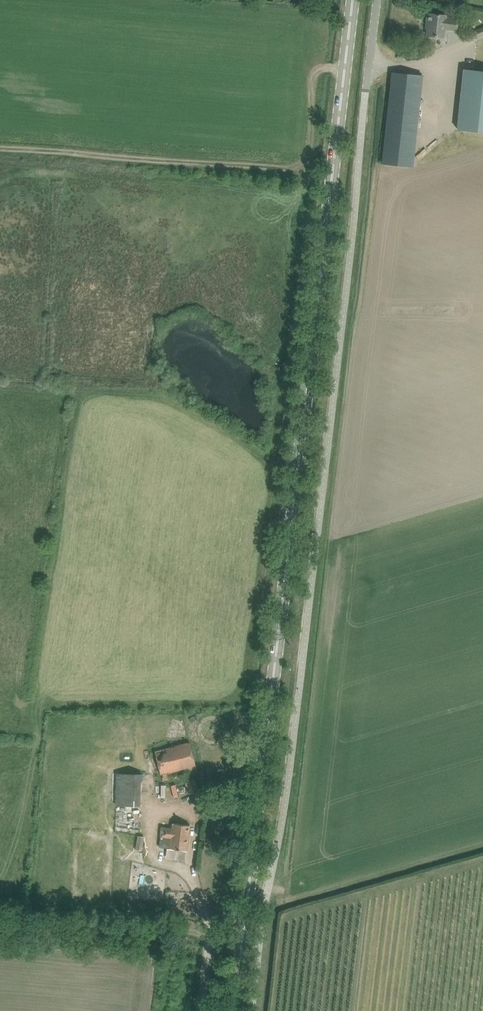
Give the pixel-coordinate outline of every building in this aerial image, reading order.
[(456,30),(457,27),(459,27),(460,22),(457,21),(458,18),(446,17),(446,15),(427,13),(426,22),(428,22),(427,35),(444,37),(444,29),(456,30)] [(457,129),(482,131),(482,71),(463,69),(457,129)] [(423,75),(401,73),(392,72),(382,163),(413,166),(423,75)] [(190,742),(155,751),(162,780),(197,771),(190,742)] [(141,774),(115,773),(115,805),(140,805),(141,774)] [(199,790),(194,779),(185,783),(190,794),(199,790)] [(162,827),(161,837),(159,847),(187,851),(190,825),(180,824),(173,823),(172,829),(162,827)] [(137,835),(135,849),(142,850),(144,836),(137,835)]
